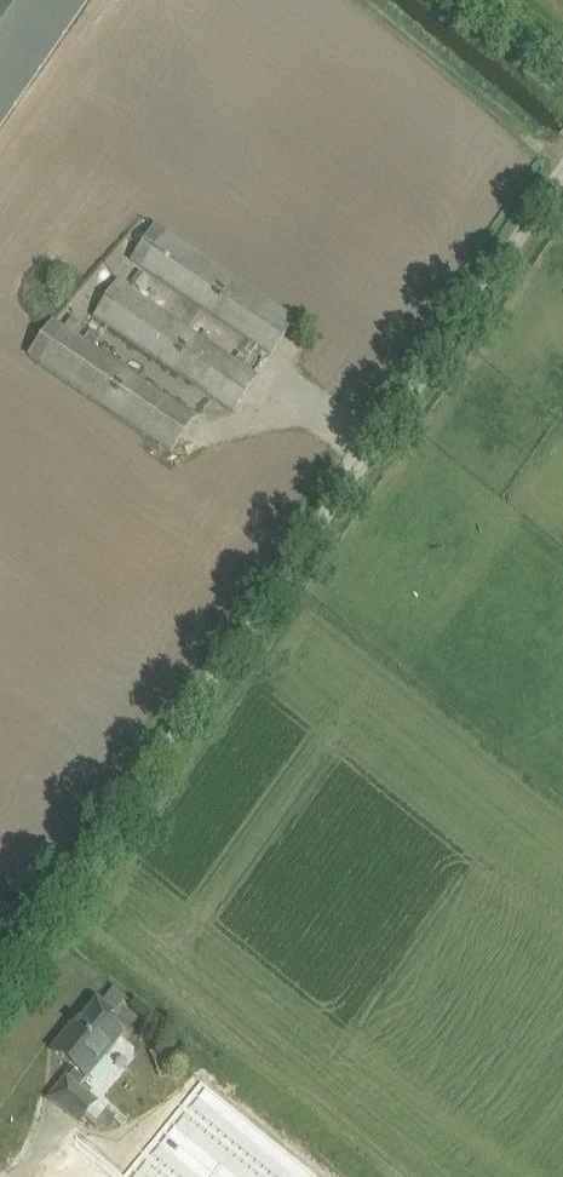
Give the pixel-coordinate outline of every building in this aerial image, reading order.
[(132,260),(142,268),(271,354),(295,319),(166,232),(156,226),(132,260)] [(138,271),(131,283),(142,291),(150,279),(138,271)] [(94,317),(104,324),(233,410),(257,375),(128,289),(118,282),(94,317)] [(45,331),(30,355),(41,363),(152,437),(157,440),(172,450),(195,415),(175,402),(93,346),(100,335),(90,329),(83,340),(73,333),(80,322),(72,316),(64,327),(53,320),(45,331)] [(53,1050),(75,1068),(50,1098),(80,1123),(98,1101),(80,1087),(125,1032),(109,1019),(114,1013),(99,1000),(76,1028),(73,1025),(53,1050)] [(39,1176),(322,1176),(201,1078),(127,1168),(78,1129),(39,1176)]
